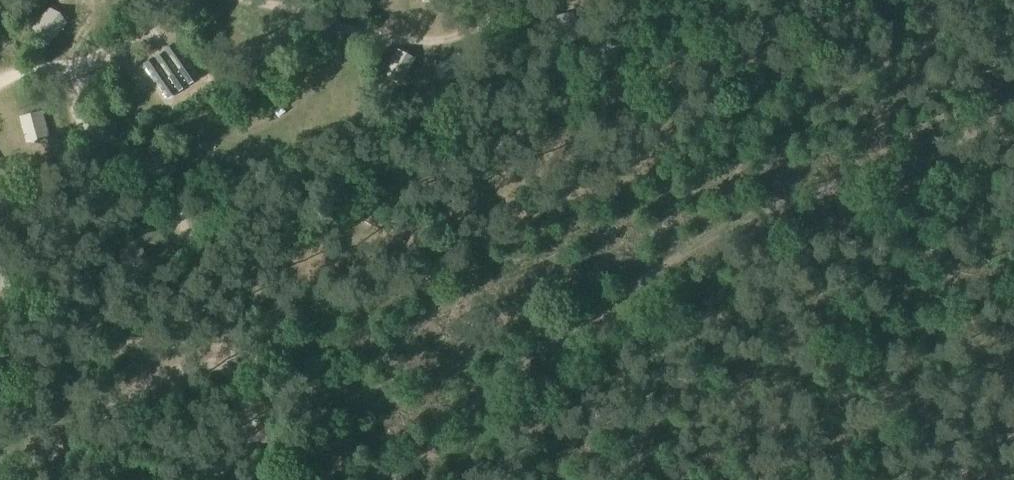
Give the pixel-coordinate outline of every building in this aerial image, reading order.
[(154,81),(180,68),(163,36),(137,50),(154,81)] [(540,93),(540,104),(557,105),(558,93),(540,93)]
